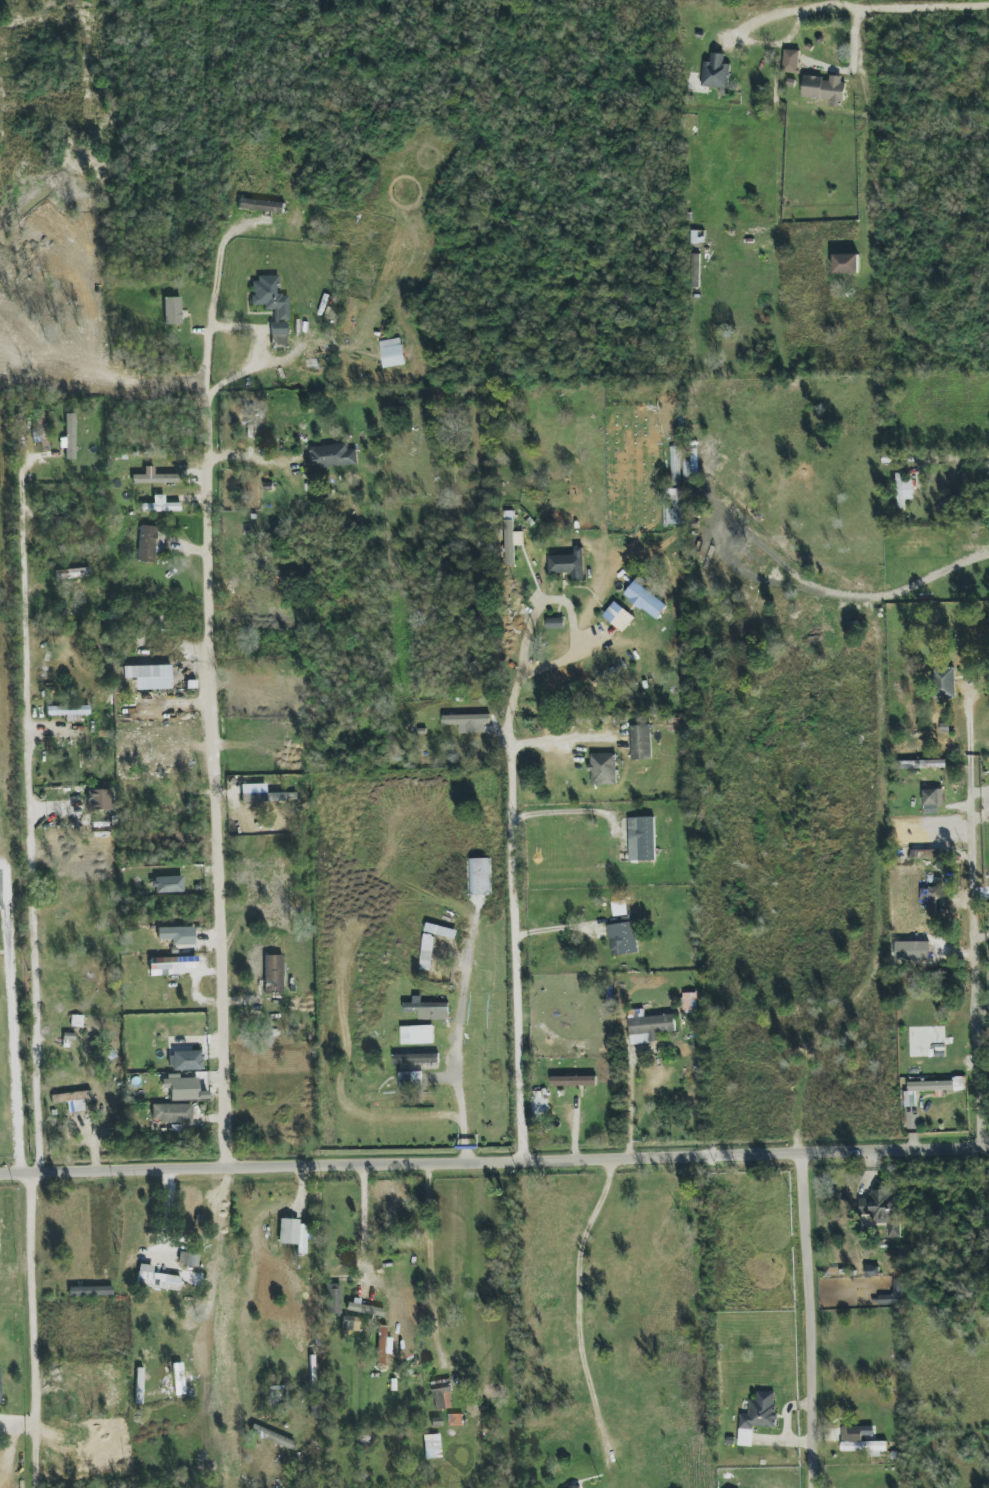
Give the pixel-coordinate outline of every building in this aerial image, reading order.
[(800,50),(784,50),(783,72),(799,73),(800,50)] [(725,54),(712,53),(711,62),(703,62),(702,87),(729,88),(730,64),(725,64),(725,54)] [(830,100),(830,106),(843,107),(845,76),(830,76),(830,78),(804,77),(803,98),(830,100)] [(238,209),(284,213),(285,203),(239,198),(238,209)] [(704,231),(690,231),(690,243),(704,243),(704,231)] [(699,254),(691,254),(690,287),(698,288),(699,254)] [(834,274),(860,274),(859,254),(833,254),(834,274)] [(288,295),(278,295),(278,277),(252,278),(253,305),(265,305),(265,310),(272,310),(273,346),(286,345),(286,321),(289,321),(288,295)] [(165,325),(181,324),(181,297),(164,298),(165,325)] [(383,368),(405,365),(402,338),(380,341),(383,368)] [(65,459),(75,459),(76,414),(66,414),(65,459)] [(307,468),(358,466),(358,449),(349,450),(349,444),(311,446),(311,456),(307,456),(307,468)] [(132,483),(175,483),(175,474),(154,474),(154,467),(144,467),(144,475),(132,475),(132,483)] [(898,510),(905,509),(905,499),(913,499),(912,481),(903,482),(903,473),(897,473),(898,510)] [(666,524),(685,524),(685,490),(667,490),(666,524)] [(180,503),(164,503),(164,495),(153,495),(154,504),(141,504),(141,512),(180,511),(180,503)] [(506,566),(515,565),(513,511),(504,511),(506,566)] [(138,562),(154,563),(156,526),(140,525),(138,562)] [(572,573),(573,581),(585,580),(584,547),(575,548),(575,555),(549,555),(549,573),(572,573)] [(89,578),(89,569),(56,569),(56,578),(89,578)] [(647,582),(639,575),(624,595),(656,620),(667,605),(643,587),(647,582)] [(635,618),(615,601),(603,616),(623,632),(635,618)] [(546,618),(547,629),(565,629),(564,618),(546,618)] [(123,666),(123,678),(135,678),(136,690),(171,689),(171,666),(123,666)] [(955,668),(933,668),(934,700),(956,699),(955,668)] [(66,715),(66,721),(75,721),(75,715),(90,715),(89,705),(46,706),(46,716),(66,715)] [(485,733),(485,724),(490,724),(490,714),(443,715),(443,725),(459,725),(459,733),(485,733)] [(651,725),(630,726),(632,760),(652,759),(651,725)] [(616,754),(590,754),(591,785),(617,784),(616,754)] [(946,760),(900,761),(900,769),(946,768),(946,760)] [(111,789),(89,790),(89,810),(112,810),(111,789)] [(944,805),(943,789),(924,790),(924,806),(944,805)] [(242,803),(286,802),(286,793),(241,794),(242,803)] [(655,817),(628,818),(629,861),(655,861),(655,817)] [(946,899),(945,878),(931,879),(932,887),(920,888),(921,907),(929,906),(929,915),(937,915),(936,899),(946,899)] [(638,953),(635,922),(608,924),(611,956),(638,953)] [(456,939),(458,931),(427,923),(425,931),(456,939)] [(194,938),(194,927),(157,929),(157,939),(194,938)] [(423,953),(433,954),(434,935),(424,935),(423,953)] [(284,956),(265,955),(263,993),(282,994),(284,956)] [(197,973),(197,956),(150,958),(151,974),(197,973)] [(683,1010),(697,1010),(697,993),(683,993),(683,1010)] [(449,1019),(449,1002),(422,1003),(421,996),(413,996),(413,1002),(404,1002),(404,1012),(419,1012),(419,1020),(449,1019)] [(631,1044),(660,1042),(660,1032),(676,1031),(675,1015),(642,1017),(629,1018),(631,1044)] [(402,1044),(434,1043),(434,1025),(401,1026),(402,1044)] [(171,1071),(203,1070),(202,1050),(170,1051),(171,1071)] [(394,1064),(439,1063),(439,1053),(393,1055),(394,1064)] [(399,1072),(400,1091),(423,1091),(423,1071),(399,1072)] [(179,1079),(179,1076),(162,1077),(162,1089),(170,1089),(170,1101),(199,1100),(198,1078),(179,1079)] [(552,1077),(552,1086),(597,1086),(597,1076),(552,1077)] [(909,1092),(965,1091),(965,1076),(954,1077),(954,1081),(909,1082),(909,1092)] [(91,1098),(90,1090),(51,1096),(52,1104),(67,1102),(69,1113),(84,1111),(83,1100),(91,1098)] [(193,1105),(152,1104),(152,1122),(192,1122),(193,1105)] [(184,1236),(195,1236),(194,1188),(183,1188),(184,1236)] [(901,1238),(901,1196),(892,1196),(892,1190),(871,1190),(871,1199),(860,1199),(860,1215),(869,1215),(869,1224),(889,1224),(889,1238),(901,1238)] [(279,1244),(298,1245),(298,1220),(280,1219),(279,1244)] [(198,1266),(198,1252),(179,1252),(179,1265),(198,1266)] [(136,1285),(178,1292),(180,1278),(138,1271),(136,1285)] [(879,1305),(904,1304),(903,1278),(894,1279),(894,1295),(879,1295),(879,1305)] [(341,1284),(326,1284),(325,1314),(340,1314),(341,1284)] [(112,1286),(69,1287),(69,1297),(112,1296),(112,1286)] [(384,1307),(347,1304),(346,1312),(383,1316),(384,1307)] [(386,1326),(378,1326),(377,1364),(385,1364),(386,1326)] [(434,1410),(451,1409),(450,1398),(445,1398),(445,1393),(451,1392),(450,1380),(432,1381),(434,1410)] [(738,1446),(753,1446),(753,1427),(775,1428),(777,1392),(757,1391),(757,1400),(750,1400),(749,1415),(740,1414),(738,1446)] [(842,1451),(871,1451),(871,1454),(887,1454),(887,1441),(874,1441),(874,1427),(842,1427),(842,1451)] [(423,1435),(425,1458),(441,1457),(440,1434),(423,1435)]
